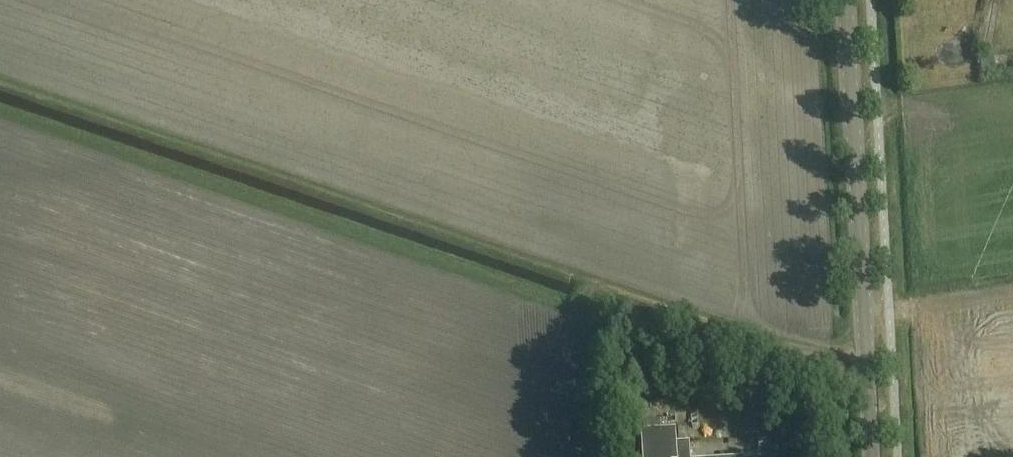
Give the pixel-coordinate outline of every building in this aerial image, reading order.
[(676,430),(642,432),(643,456),(690,456),(690,442),(677,443),(676,430)]
